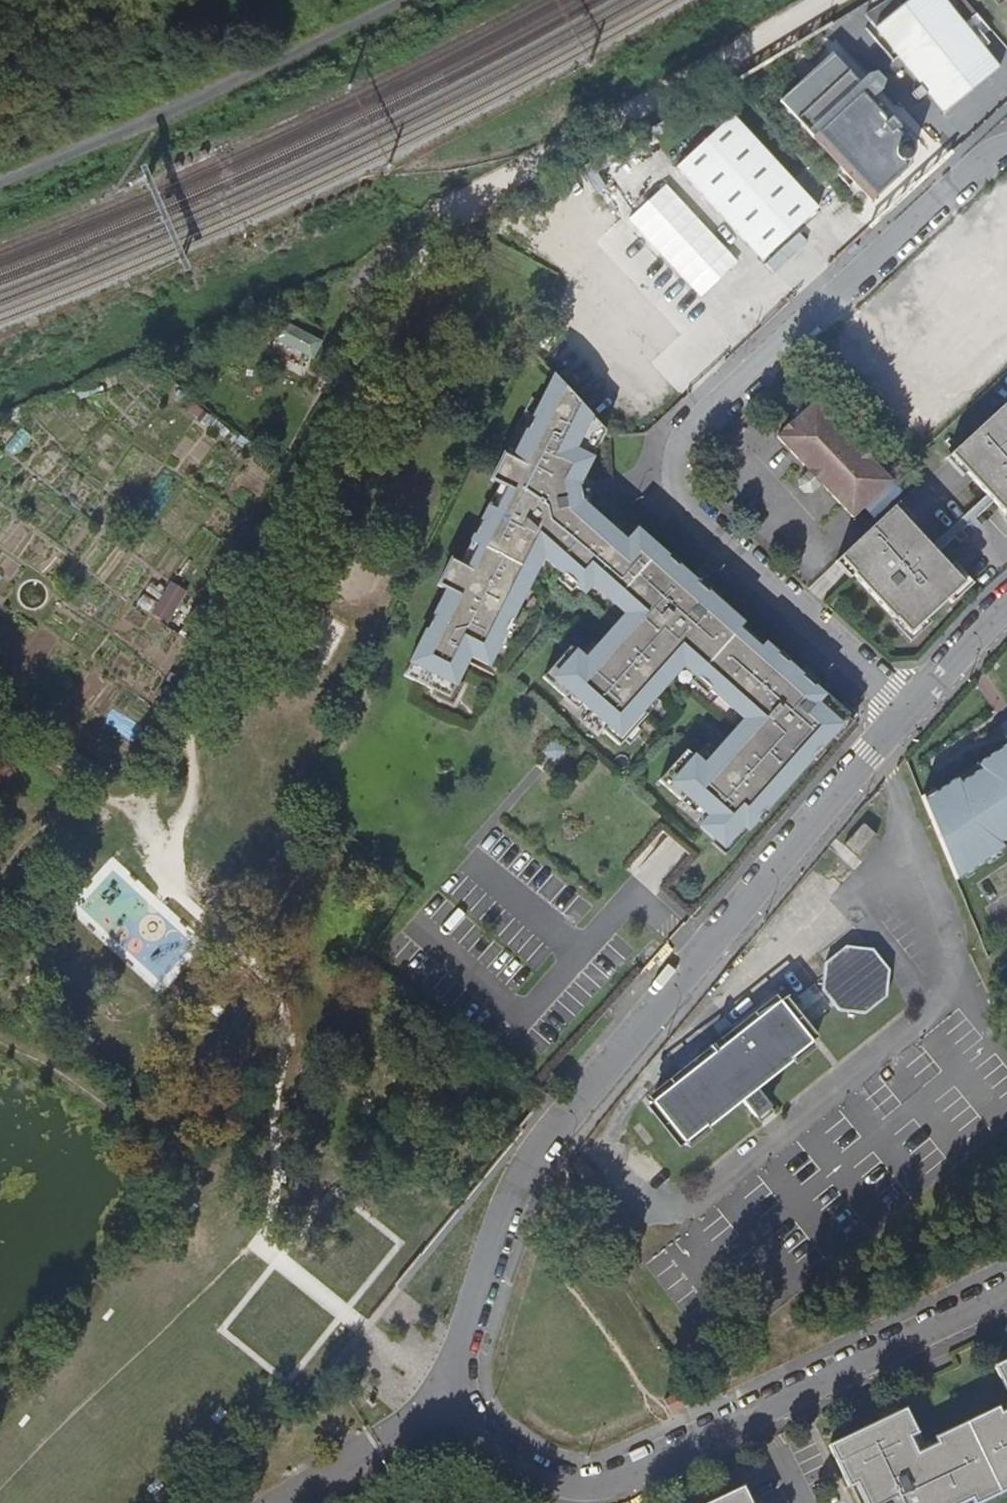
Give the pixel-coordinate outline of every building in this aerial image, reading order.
[(863,34),(939,116),(989,69),(928,0),(899,0),(863,34)] [(857,81),(829,51),(775,98),(870,199),(891,180),(896,174),(899,167),(900,149),(910,141),(888,116),(870,97),(878,89),(879,83),(870,73),(863,76),(857,81)] [(814,208),(729,115),(672,167),(758,261),(814,208)] [(702,294),(739,260),(669,183),(632,217),(702,294)] [(282,301),(271,306),(275,313),(285,308),(282,301)] [(274,337),(314,359),(325,339),(284,317),(274,337)] [(806,370),(817,380),(833,364),(824,353),(806,370)] [(136,361),(117,373),(120,380),(140,369),(136,361)] [(476,674),(495,681),(554,562),(566,572),(556,579),(584,600),(598,591),(628,613),(684,561),(648,525),(637,539),(587,496),(611,430),(562,372),(518,456),(509,452),(496,479),(512,489),(506,507),(493,502),(473,540),(484,545),(475,566),(460,555),(445,581),(449,589),(404,682),(460,711),(476,674)] [(45,399),(25,406),(28,411),(47,404),(45,399)] [(221,426),(187,400),(181,410),(214,434),(221,426)] [(777,439),(808,470),(824,487),(855,517),(891,482),(813,402),(777,439)] [(948,456),(1006,520),(1006,410),(1003,405),(948,456)] [(824,487),(808,470),(799,480),(798,490),(807,497),(813,496),(824,487)] [(893,509),(840,561),(852,574),(851,576),(893,621),(895,620),(908,634),(962,584),(893,509)] [(777,644),(684,561),(590,657),(575,644),(550,672),(627,750),(691,667),(733,711),(777,644)] [(860,719),(777,644),(733,711),(753,723),(712,759),(696,747),(658,788),(725,852),(860,719)] [(950,889),(1006,851),(1006,752),(1005,754),(1002,749),(971,775),(975,781),(954,795),(950,790),(918,811),(950,889)] [(846,948),(822,966),(818,990),(837,1012),(859,1013),(887,993),(889,969),(875,950),(846,948)] [(809,1043),(778,1005),(652,1105),(683,1145),(736,1104),(747,1118),(764,1105),(753,1089),(809,1043)] [(826,1451),(845,1492),(852,1488),(859,1502),(986,1502),(1006,1493),(1006,1364),(826,1451)] [(739,1493),(717,1502),(744,1502),(739,1493)]
